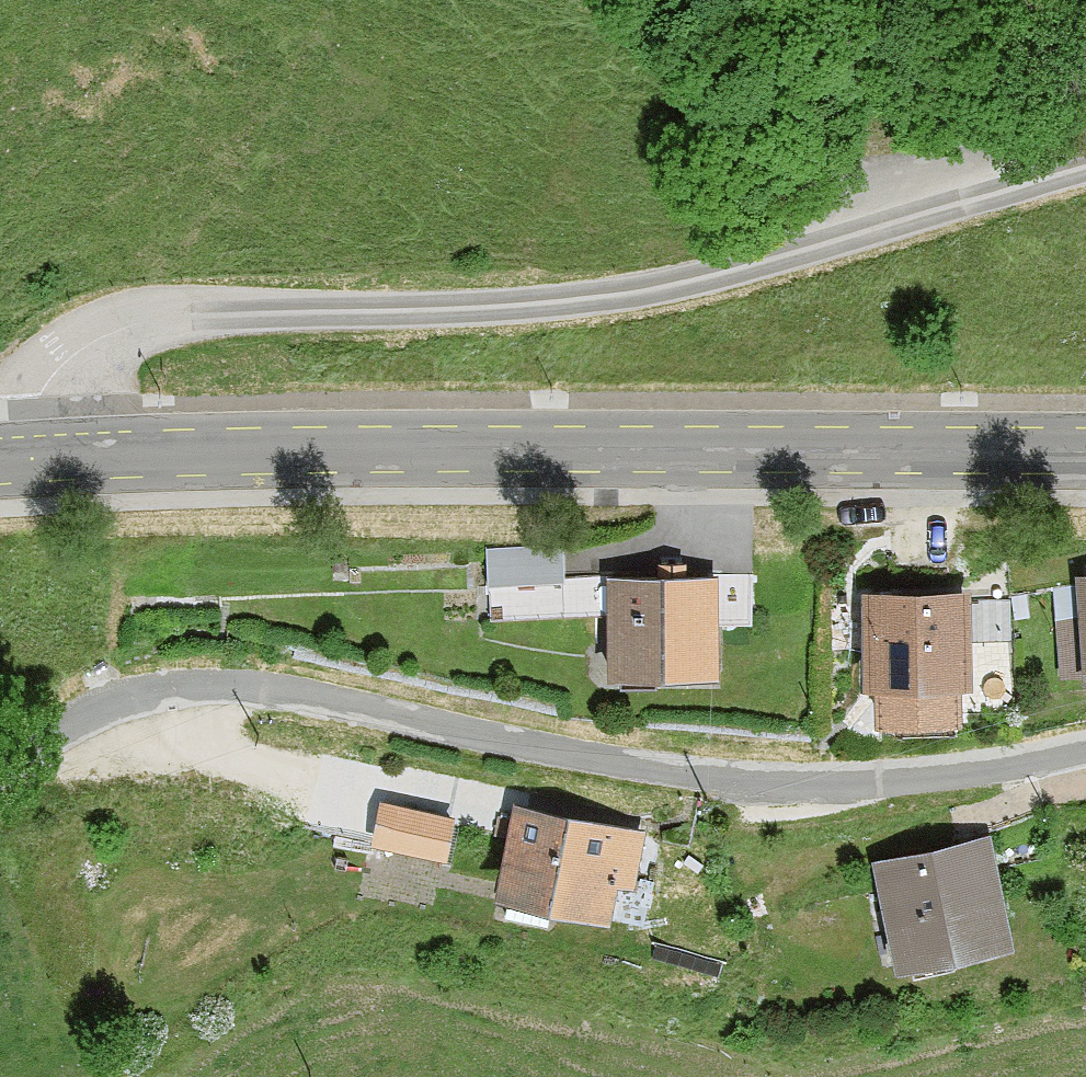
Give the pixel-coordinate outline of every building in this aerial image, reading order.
[(566,584),(565,545),(485,549),(487,589),(566,584)] [(1074,577),(1079,621),(1083,690),(1085,690),(1085,576),(1074,577)] [(719,579),(609,579),(607,687),(720,683),(719,579)] [(973,594),(862,594),(862,693),(875,694),(875,733),(963,732),(962,694),(973,693),(971,642),(1013,641),(1012,597),(972,598),(973,594)] [(457,819),(382,803),(376,825),(371,849),(447,864),(457,819)] [(647,832),(515,805),(495,906),(504,907),(499,925),(547,937),(550,919),(610,929),(618,890),(635,892),(647,832)] [(1015,953),(991,836),(872,863),(895,978),(1015,953)]
